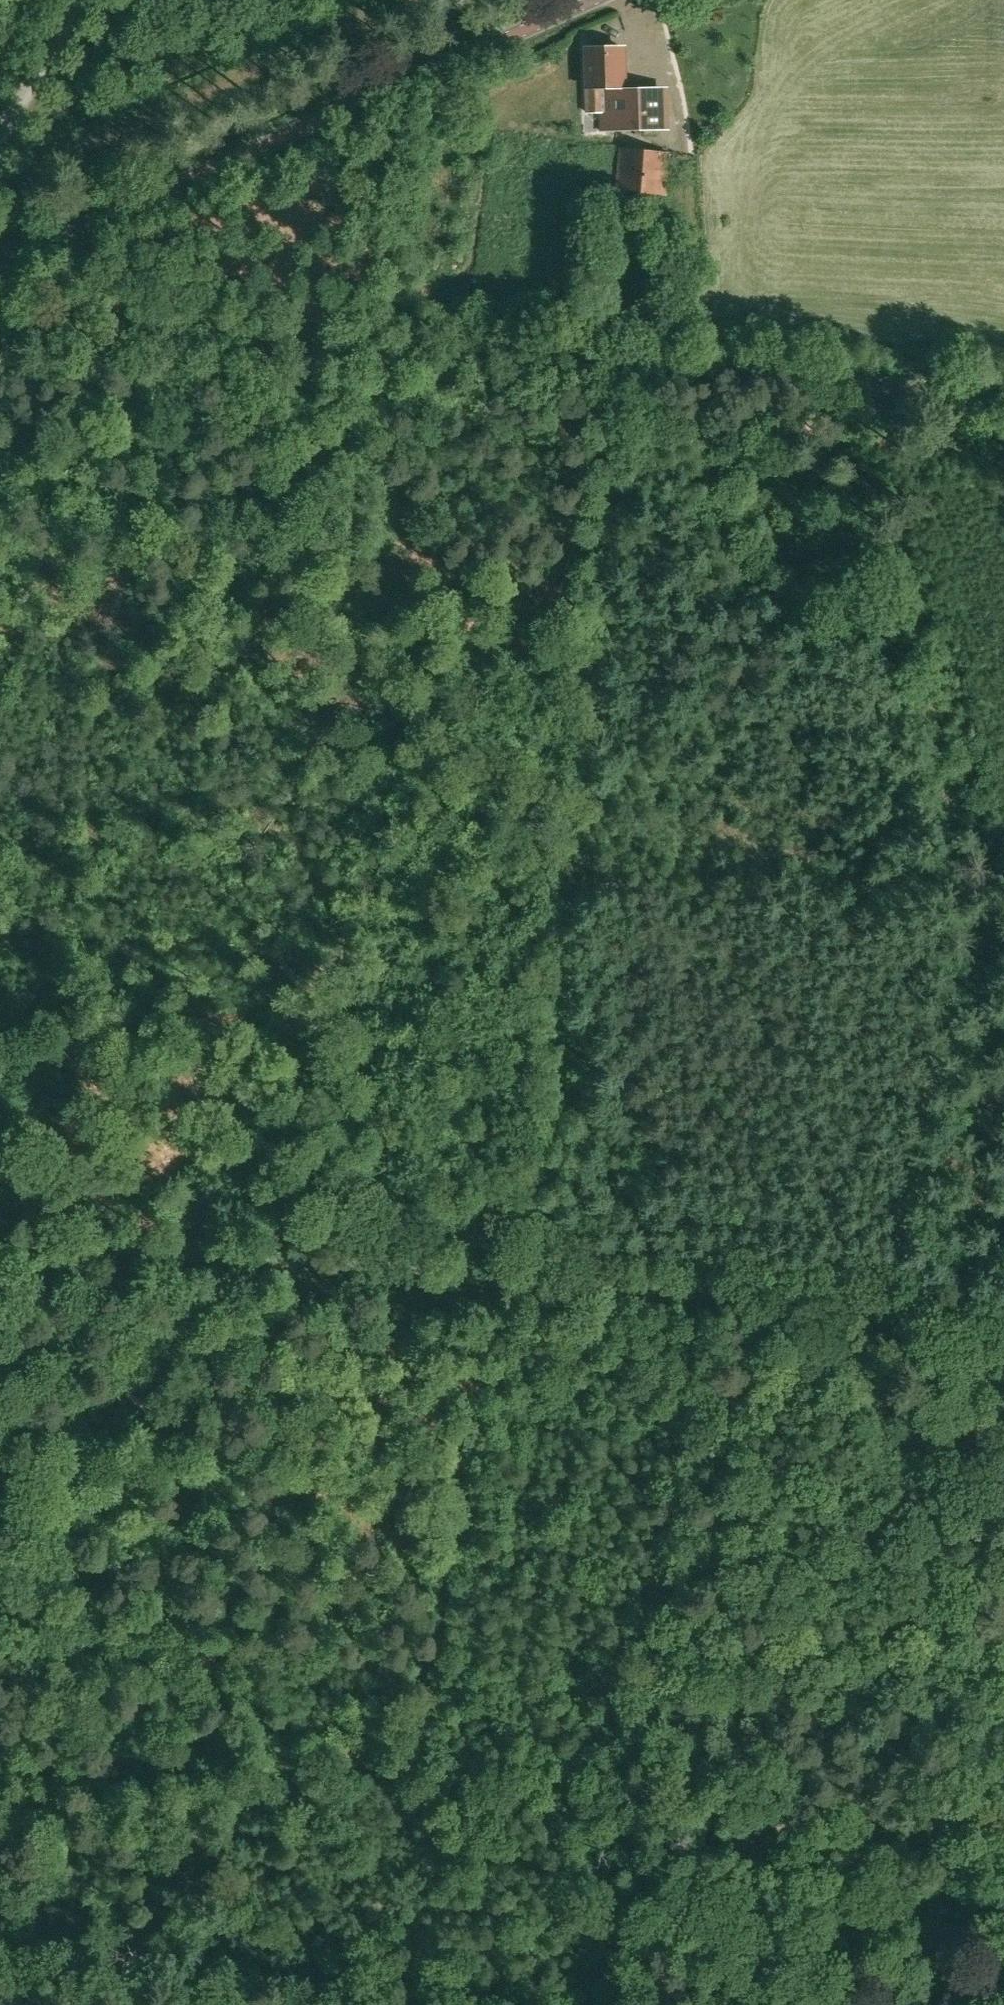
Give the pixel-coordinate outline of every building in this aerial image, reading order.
[(624,48),(584,49),(586,113),(600,112),(600,130),(656,128),(655,89),(625,90),(624,48)] [(620,148),(616,190),(664,195),(668,152),(620,148)]
